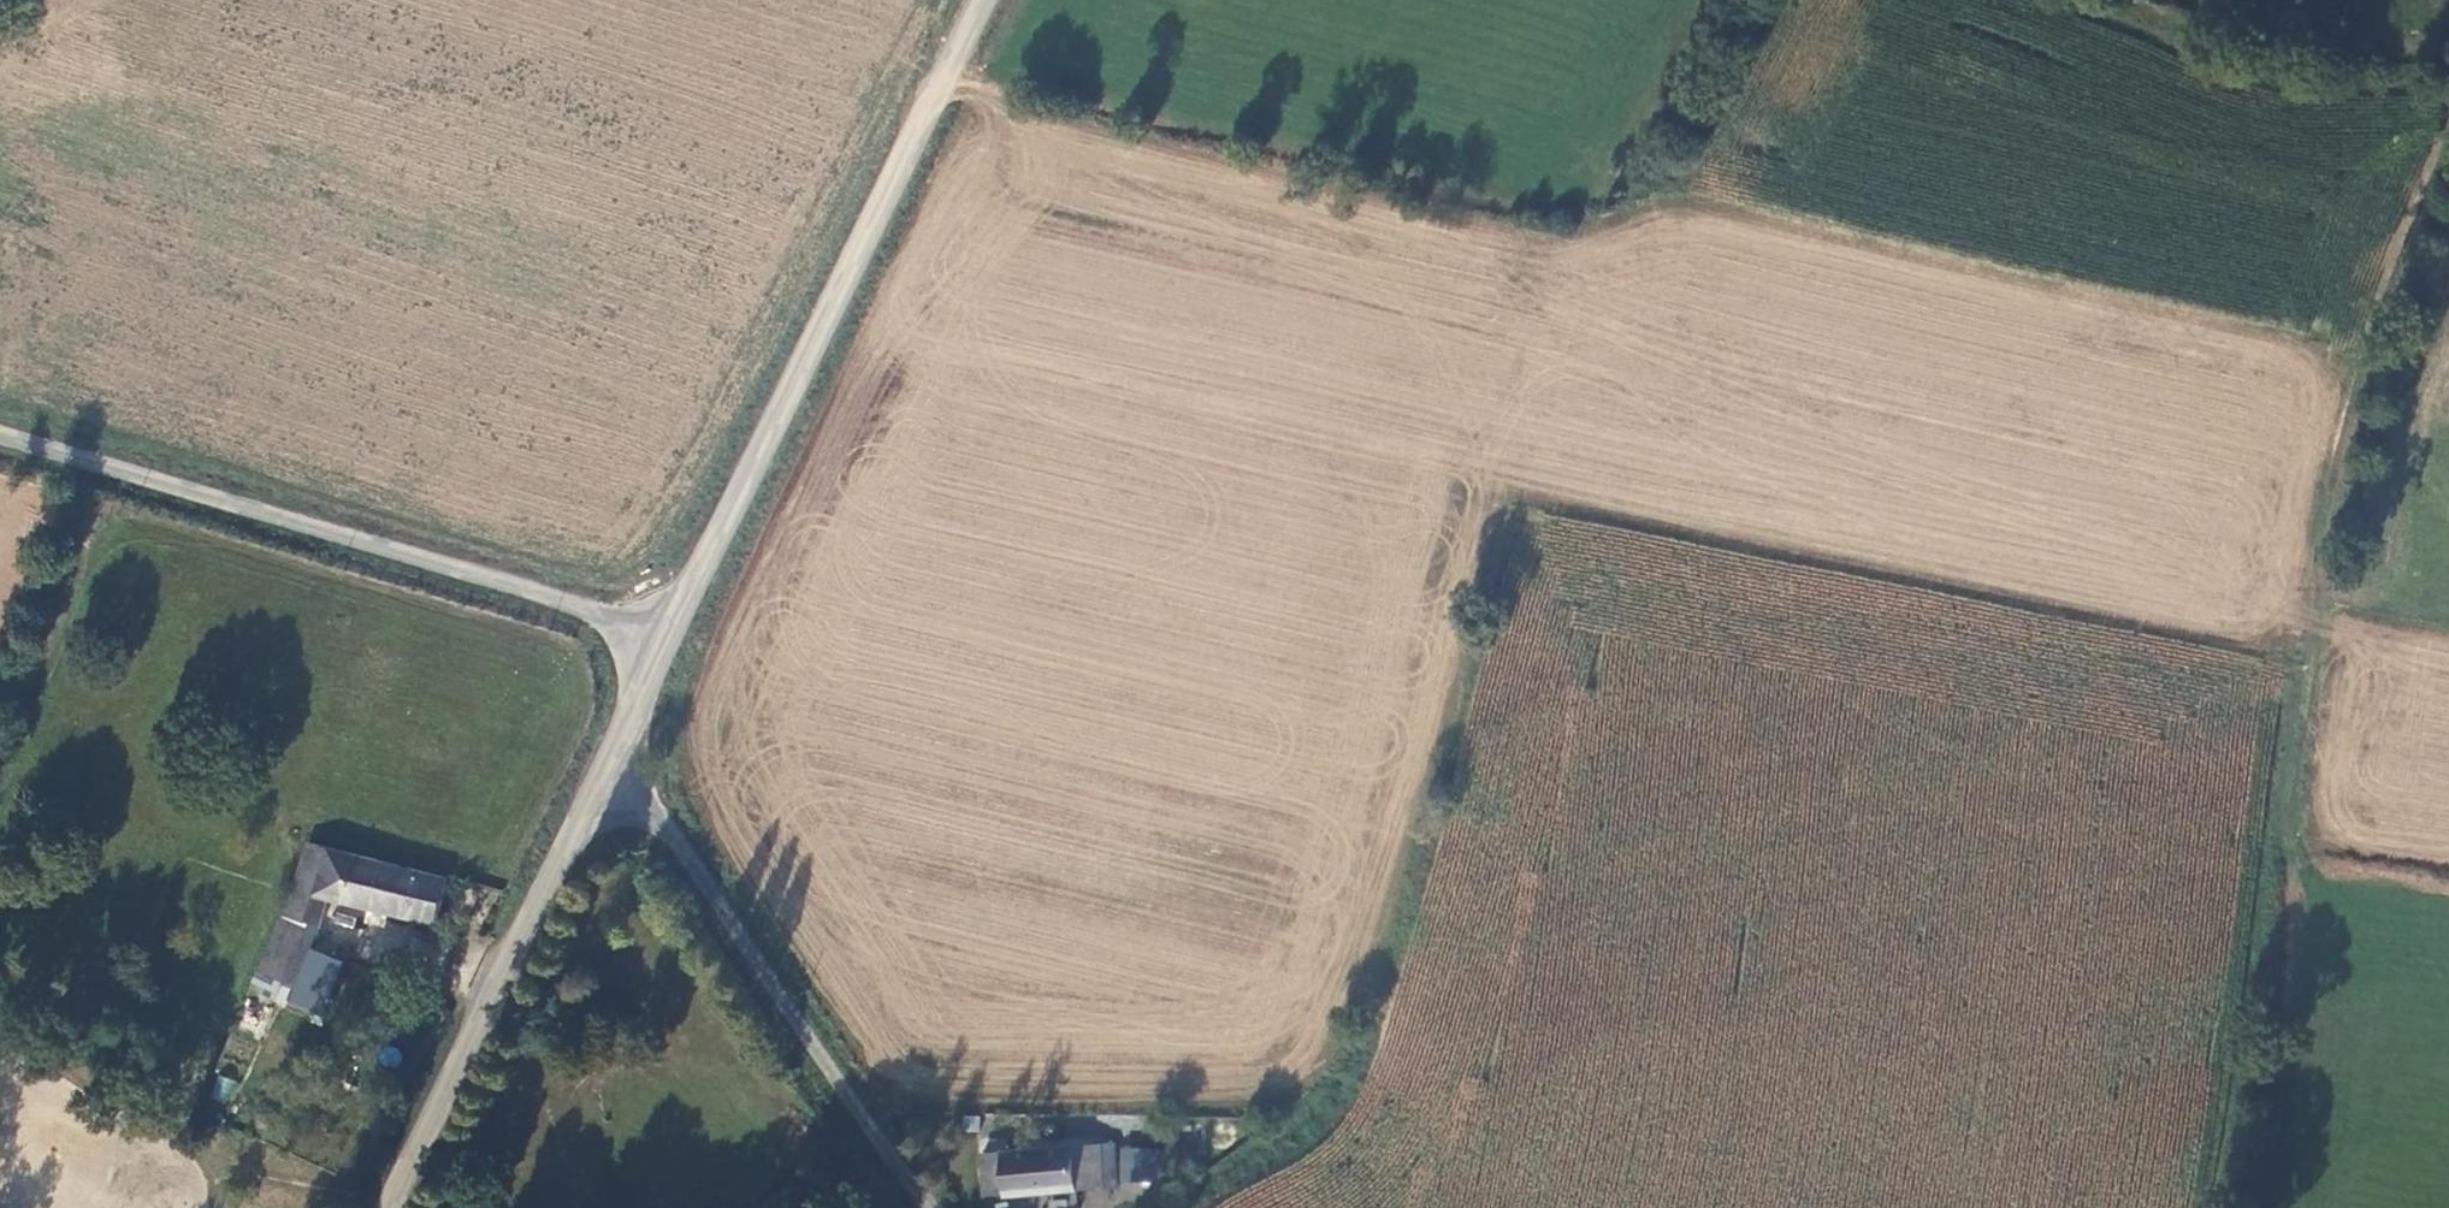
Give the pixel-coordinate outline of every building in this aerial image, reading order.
[(437,924),(447,878),(308,840),(285,914),(322,925),(329,898),(437,924)] [(296,988),(322,925),(285,914),(283,913),(258,972),(284,983),(296,988)] [(278,998),(284,983),(258,972),(252,987),(278,998)] [(211,1098),(227,1103),(234,1080),(217,1075),(211,1098)] [(1006,1194),(1058,1190),(1079,1189),(1079,1188),(1104,1186),(1101,1144),(1076,1146),(1003,1151),(983,1153),(986,1194),(1006,1192),(1006,1194)]
